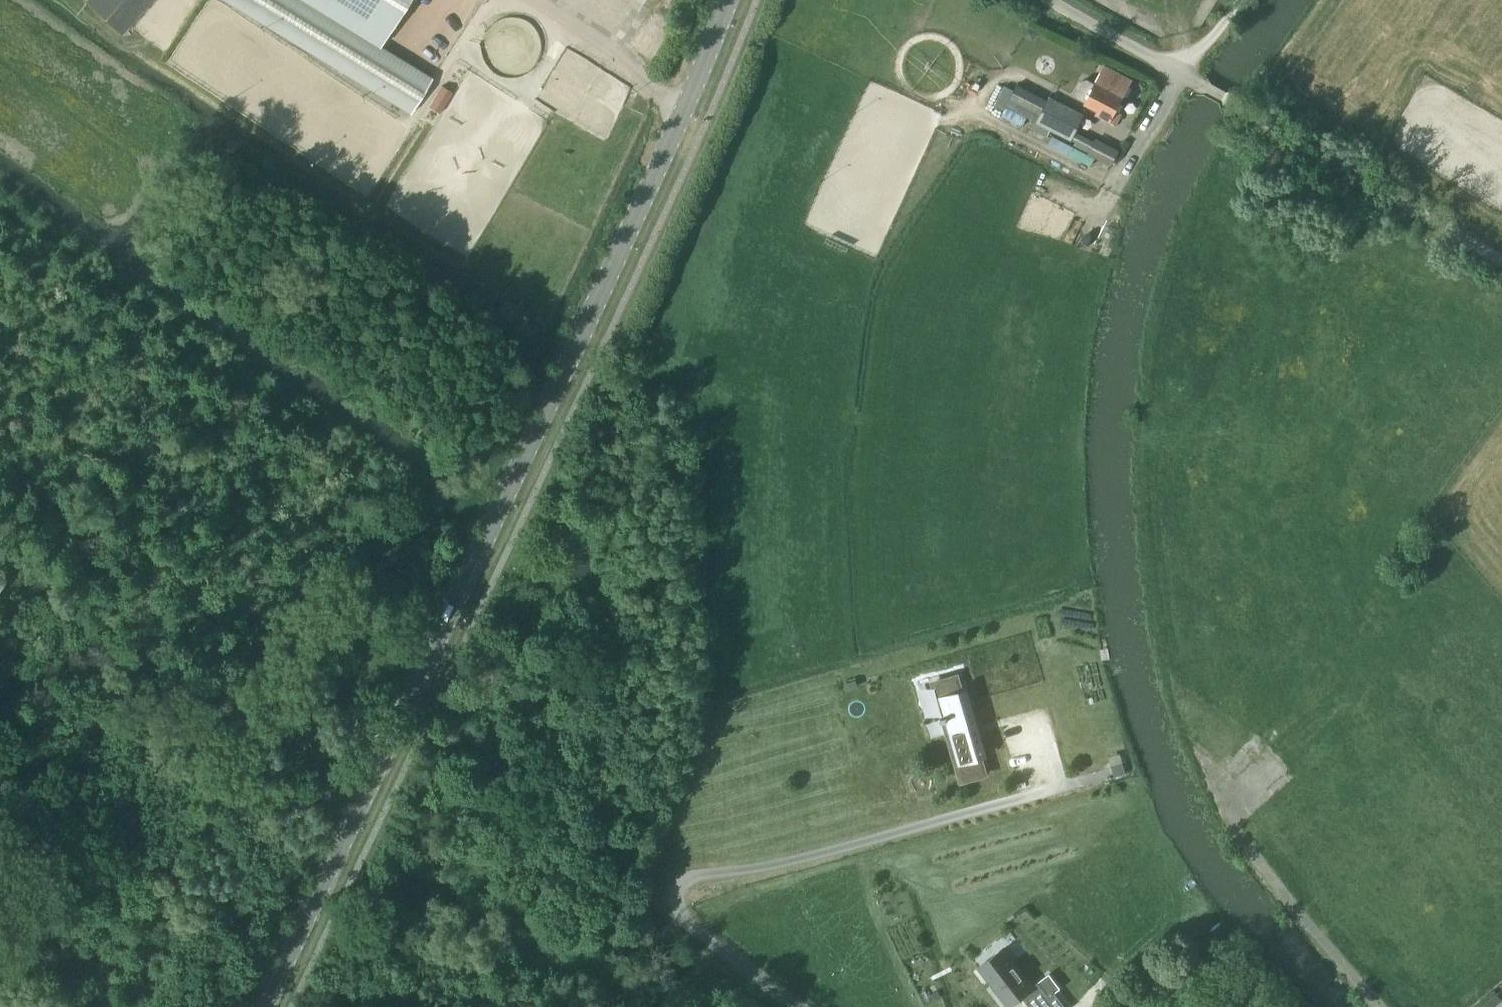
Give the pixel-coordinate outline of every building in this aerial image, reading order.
[(86,1),(121,34),(153,0),(87,0),(86,1)] [(410,114),(432,78),(380,46),(408,0),(222,0),(410,114)] [(1123,97),(1132,81),(1105,65),(1095,83),(1087,79),(1082,81),(1076,92),(1077,97),(1085,101),(1084,102),(1098,110),(1097,111),(1099,113),(1098,115),(1115,124),(1121,113),(1116,110),(1123,97)] [(1025,119),(1027,115),(1034,117),(1042,95),(1004,82),(994,109),(1025,119)] [(1115,154),(1074,132),(1084,114),(1048,96),(1035,120),(1070,139),(1074,141),(1072,145),(1108,166),(1115,154)] [(957,678),(934,684),(943,716),(940,717),(941,721),(944,720),(949,736),(953,734),(957,746),(953,748),(962,780),(985,774),(980,757),(984,756),(978,736),(976,737),(973,725),(975,725),(965,690),(961,691),(957,678)] [(337,741),(345,729),(342,727),(337,724),(329,735),(337,741)] [(315,758),(317,752),(310,749),(308,754),(315,758)] [(978,967),(1008,1006),(1024,994),(1033,1006),(1065,1006),(1052,990),(1047,994),(1037,982),(1031,986),(1002,948),(978,967)]
